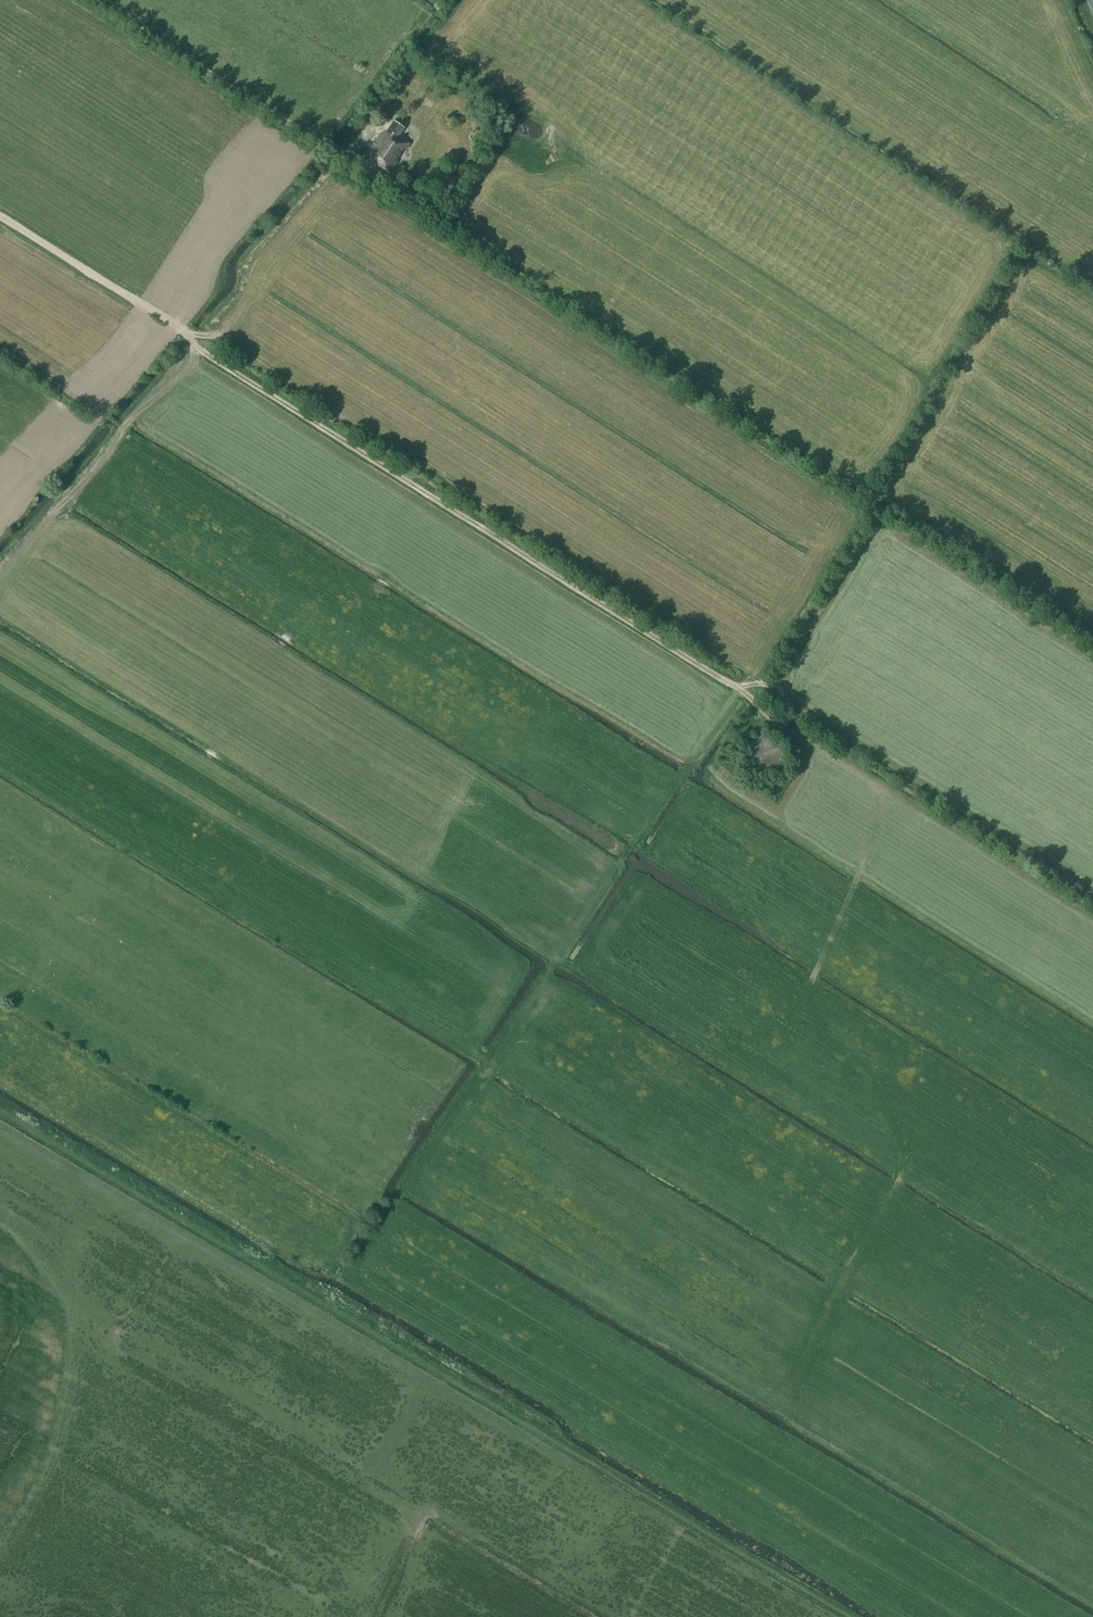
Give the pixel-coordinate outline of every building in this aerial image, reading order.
[(384,136),(381,134),(365,155),(390,172),(398,161),(395,159),(405,146),(407,148),(410,143),(399,135),(405,127),(395,120),(384,136)] [(773,774),(776,773),(778,771),(779,769),(781,767),(782,765),(783,763),(784,760),(784,758),(784,755),(784,752),(783,750),(782,748),(781,745),(780,743),(778,741),(776,740),(774,738),(772,737),(769,736),(767,736),(764,736),(762,736),(759,736),(757,737),(754,738),(752,739),(750,741),(748,743),(747,745),(745,747),(744,749),(744,752),(743,754),(743,757),(744,759),(744,762),(745,764),(746,767),(748,769),(750,771),(751,772),(754,774),(756,775),(758,776),(761,776),(763,776),(766,776),(769,776),(771,775),(773,774)]
